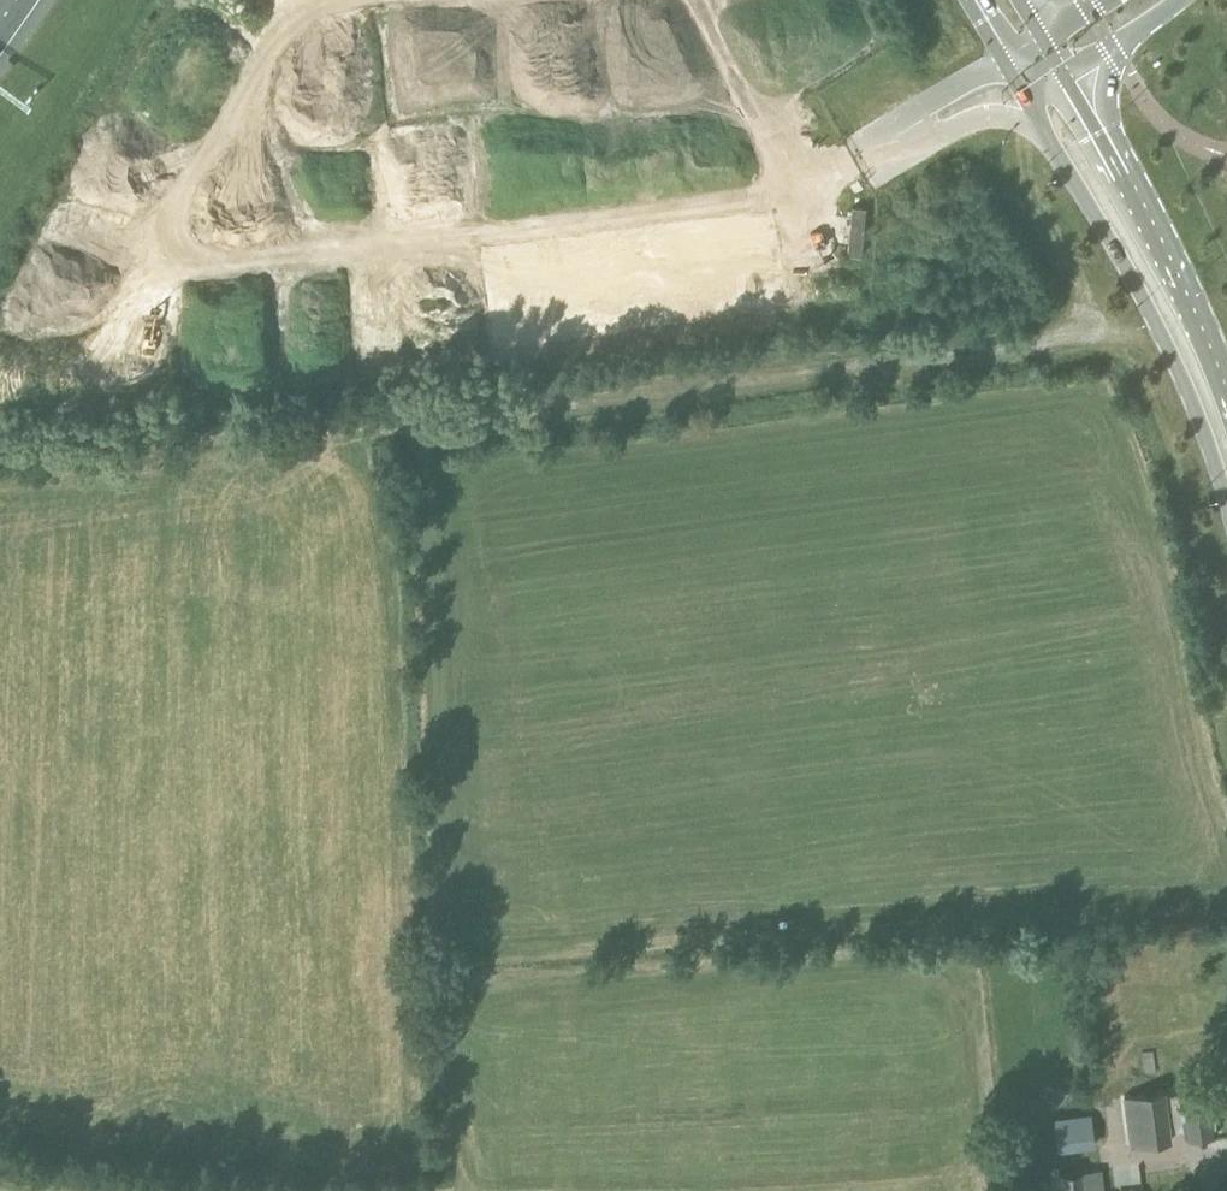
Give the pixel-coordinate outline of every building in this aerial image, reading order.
[(866,208),(852,207),(847,253),(862,254),(866,208)] [(1163,1090),(1124,1095),(1131,1145),(1172,1139),(1169,1123),(1184,1121),(1185,1133),(1216,1128),(1210,1087),(1179,1092),(1164,1094),(1163,1090)] [(1059,1174),(1060,1190),(1105,1190),(1102,1169),(1059,1174)]
